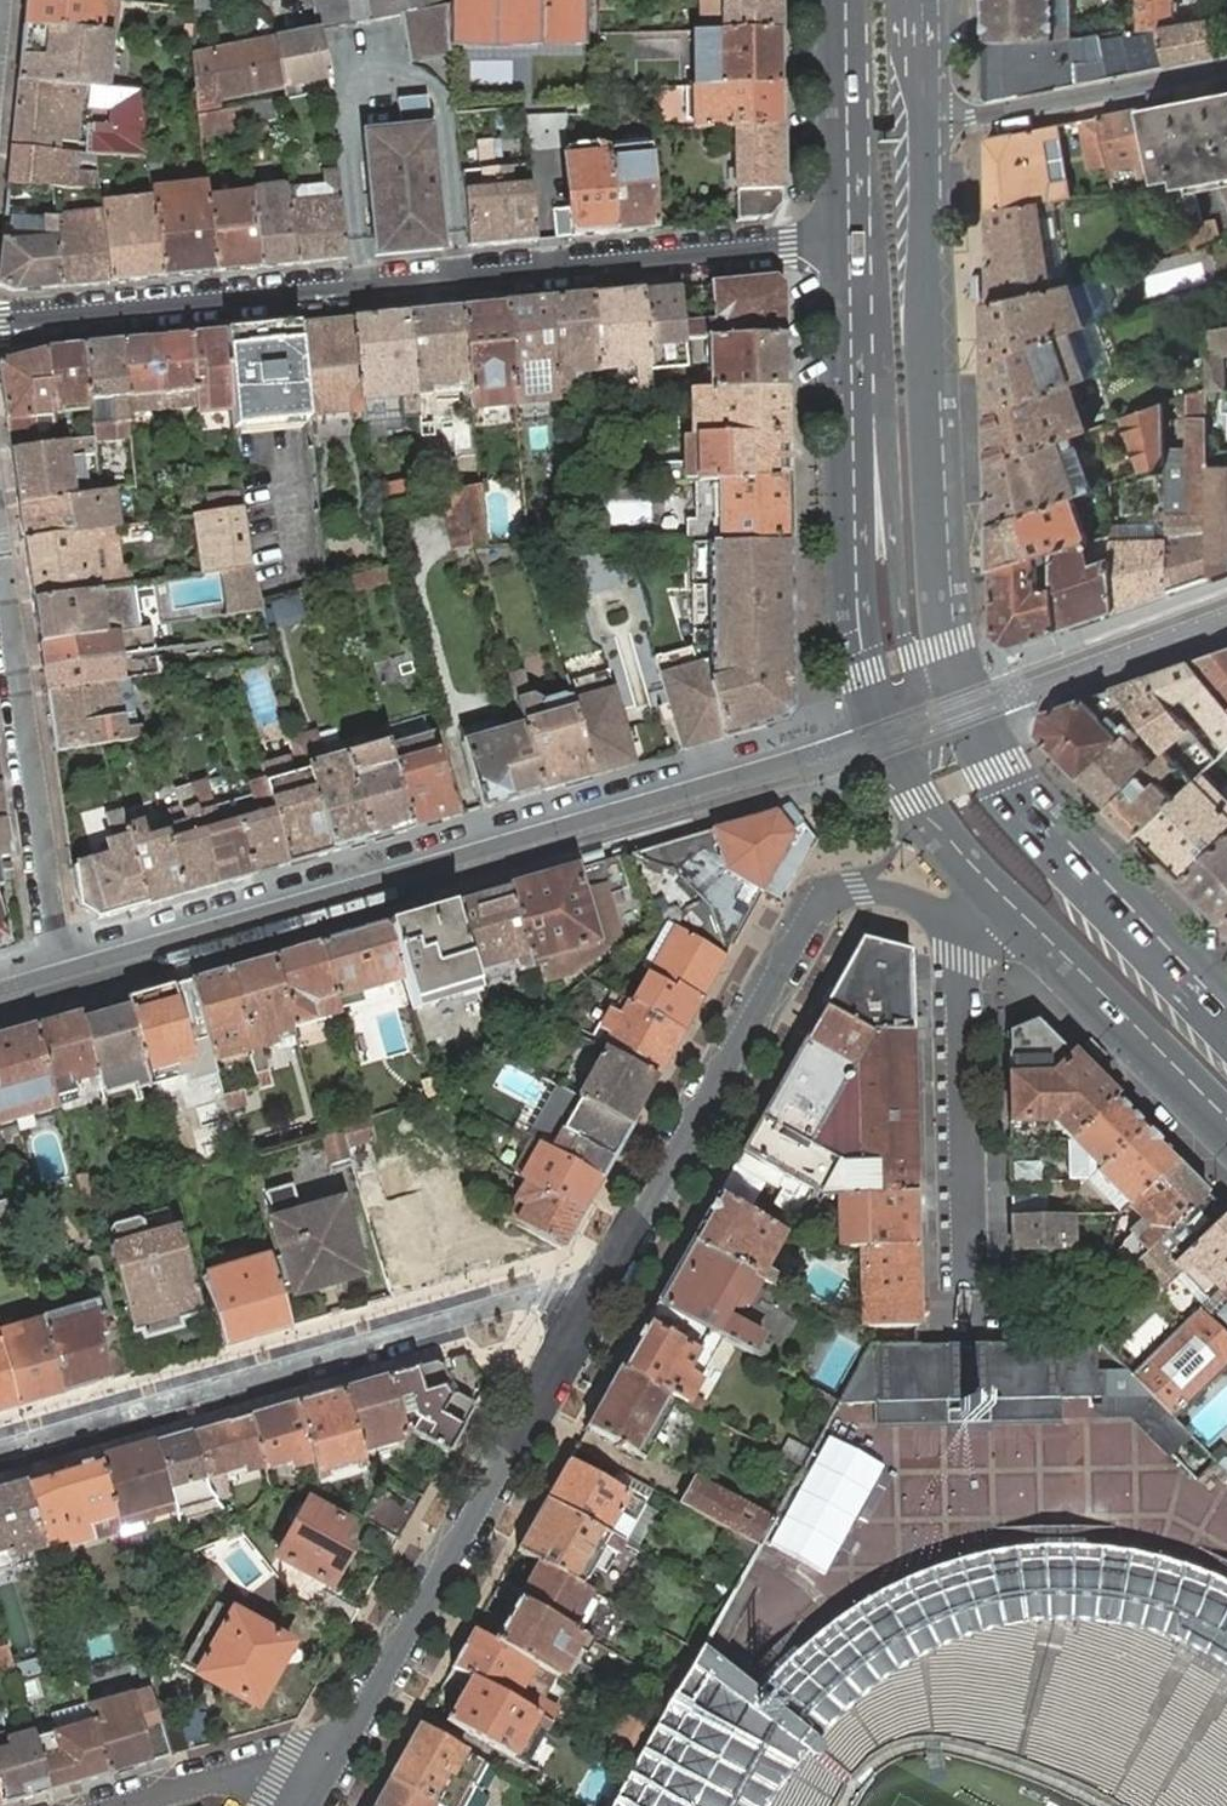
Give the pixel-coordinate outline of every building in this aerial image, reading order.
[(23,27),(97,33),(109,33),(123,35),(126,3),(111,1),(99,1),(97,0),(26,0),(23,27)] [(194,0),(180,0),(179,8),(194,10),(194,0)] [(193,11),(237,8),(237,0),(194,0),(194,10),(193,11)] [(347,0),(314,0),(318,30),(322,30),(350,24),(347,0)] [(350,24),(401,14),(448,5),(449,0),(347,0),(350,24)] [(450,49),(586,45),(586,0),(449,0),(448,5),(447,29),(450,49)] [(610,0),(597,0),(597,11),(610,11),(610,0)] [(699,33),(722,32),(721,0),(699,0),(699,33)] [(778,0),(721,0),(722,32),(778,31),(778,0)] [(986,40),(1023,40),(1056,38),(1073,37),(1073,27),(1059,27),(1058,0),(985,0),(986,40)] [(1072,0),(1058,0),(1059,27),(1073,27),(1072,0)] [(1162,28),(1206,20),(1204,14),(1177,19),(1177,0),(1140,0),(1140,30),(1162,28)] [(448,5),(401,14),(409,63),(450,56),(450,49),(447,29),(448,5)] [(1162,28),(1170,66),(1220,56),(1214,19),(1206,20),(1162,28)] [(127,49),(128,35),(123,35),(109,33),(97,33),(23,27),(18,81),(90,87),(105,88),(109,48),(127,49)] [(322,30),(318,30),(275,40),(191,57),(191,68),(194,96),(195,99),(195,105),(285,87),(331,78),(322,30)] [(780,86),(778,31),(722,32),(699,33),(694,33),(675,34),(675,45),(694,45),(694,48),(705,48),(718,47),(718,72),(706,73),(695,72),(695,77),(676,77),(676,88),(686,88),(695,88),(780,86)] [(1088,47),(1087,36),(1079,36),(1073,37),(1056,38),(1023,40),(986,40),(986,65),(992,65),(992,101),(1083,83),(1081,61),(1093,60),(1095,58),(1096,55),(1096,53),(1093,48),(1088,47)] [(705,48),(694,48),(695,72),(706,73),(718,72),(718,47),(705,48)] [(90,87),(18,81),(15,113),(13,130),(59,135),(59,140),(77,142),(80,98),(85,93),(89,94),(90,87)] [(780,128),(780,86),(695,88),(686,88),(687,120),(696,119),(695,130),(734,129),(780,128)] [(105,88),(90,87),(89,94),(88,104),(115,106),(113,126),(96,125),(93,155),(96,155),(147,157),(140,104),(139,91),(105,88)] [(140,104),(195,99),(194,96),(139,91),(140,104)] [(1145,107),(1156,161),(1159,174),(1160,182),(1178,178),(1180,188),(1196,185),(1226,179),(1226,91),(1145,107)] [(376,256),(443,250),(431,126),(428,96),(397,99),(400,129),(364,133),(376,256)] [(277,122),(274,102),(239,109),(241,122),(242,128),(277,122)] [(1156,161),(1145,107),(1101,116),(1111,164),(1114,176),(1121,175),(1119,168),(1139,164),(1156,161)] [(241,122),(239,109),(197,117),(199,130),(200,140),(243,132),(242,128),(241,122)] [(1111,164),(1101,116),(1083,119),(1094,168),(1111,164)] [(1059,124),(987,138),(989,210),(1056,200),(1072,197),(1069,180),(1053,183),(1045,140),(1061,137),(1059,124)] [(781,191),(780,128),(734,129),(734,149),(732,150),(733,168),(735,168),(736,193),(736,222),(770,218),(782,205),(781,191)] [(59,135),(13,130),(11,146),(57,151),(59,140),(59,135)] [(1069,180),(1061,137),(1045,140),(1053,183),(1069,180)] [(623,150),(605,151),(606,159),(613,234),(655,229),(648,147),(648,139),(624,141),(622,144),(623,150)] [(495,160),(493,142),(479,143),(481,161),(495,160)] [(93,155),(71,152),(57,151),(11,146),(8,184),(51,188),(69,189),(99,191),(98,178),(70,177),(70,182),(62,181),(64,158),(70,159),(71,160),(96,162),(96,155),(93,155)] [(606,159),(605,151),(593,147),(566,149),(566,163),(564,163),(572,238),(613,234),(606,159)] [(70,159),(64,158),(62,181),(70,182),(70,177),(71,160),(70,159)] [(468,248),(502,245),(498,190),(496,170),(495,161),(495,160),(481,161),(482,171),(480,172),(461,173),(463,193),(468,248)] [(502,245),(535,241),(530,187),(528,167),(511,169),(502,169),(501,160),(495,161),(496,170),(498,190),(502,245)] [(348,259),(336,171),(323,173),(325,184),(286,188),(286,191),(296,264),(348,259)] [(162,278),(217,272),(207,200),(205,183),(162,187),(161,175),(149,175),(151,188),(152,201),(162,278)] [(59,287),(55,228),(54,220),(51,188),(8,184),(5,217),(43,219),(45,238),(2,243),(0,263),(0,287),(12,292),(59,287)] [(1203,221),(1196,185),(1180,188),(1188,224),(1203,221)] [(259,268),(296,264),(286,191),(280,188),(255,192),(250,195),(259,268)] [(217,272),(259,268),(250,195),(207,200),(217,272)] [(1056,200),(989,210),(991,302),(1068,285),(1067,276),(1053,278),(1043,211),(1057,209),(1056,200)] [(110,282),(162,278),(152,201),(101,206),(103,222),(110,282)] [(1067,276),(1057,209),(1043,211),(1053,278),(1067,276)] [(5,217),(2,243),(45,238),(43,219),(5,217)] [(96,232),(96,223),(95,219),(63,222),(63,227),(64,235),(96,232)] [(59,287),(110,282),(103,222),(96,223),(96,232),(64,235),(63,227),(55,228),(59,287)] [(685,323),(683,323),(684,341),(705,340),(784,338),(783,286),(775,278),(711,285),(714,320),(685,323)] [(1089,326),(1074,283),(1068,285),(991,302),(992,360),(1074,331),(1089,326)] [(646,329),(648,346),(685,343),(684,341),(683,323),(680,288),(669,289),(643,292),(646,329)] [(617,294),(591,297),(598,371),(636,367),(638,394),(652,393),(649,367),(646,329),(643,292),(617,294)] [(569,298),(547,301),(556,392),(556,395),(570,395),(568,374),(598,371),(591,297),(569,298)] [(525,303),(503,305),(512,389),(513,400),(528,399),(528,394),(556,392),(547,301),(525,303)] [(503,305),(461,309),(468,381),(471,410),(483,408),(514,406),(513,400),(512,389),(503,305)] [(461,309),(406,314),(415,398),(431,396),(429,384),(468,381),(461,309)] [(406,314),(352,320),(360,399),(398,395),(401,418),(417,416),(415,398),(406,314)] [(362,411),(362,410),(360,399),(352,320),(297,325),(307,418),(362,411)] [(297,325),(224,332),(229,389),(231,405),(234,429),(308,421),(307,418),(297,325)] [(1207,331),(1207,336),(1208,388),(1208,389),(1226,388),(1224,352),(1226,352),(1226,328),(1207,331)] [(1074,331),(992,360),(993,411),(1075,383),(1089,378),(1091,377),(1077,338),(1074,331)] [(224,332),(189,336),(195,392),(229,389),(224,332)] [(189,336),(155,339),(161,396),(195,392),(189,336)] [(784,338),(705,340),(706,382),(697,380),(689,381),(689,392),(707,391),(708,392),(785,390),(784,338)] [(155,339),(121,343),(126,397),(126,399),(161,396),(155,339)] [(121,343),(85,346),(90,401),(90,403),(92,415),(93,426),(94,438),(94,440),(130,437),(129,422),(128,416),(126,399),(126,397),(121,343)] [(85,346),(48,350),(54,414),(61,413),(60,406),(70,405),(90,403),(90,401),(85,346)] [(48,350),(1,362),(0,363),(0,373),(7,418),(11,449),(46,445),(45,435),(43,415),(54,414),(48,350)] [(1075,383),(993,411),(994,468),(1076,435),(1092,430),(1078,392),(1075,383)] [(1190,419),(1209,418),(1208,389),(1208,388),(1190,394),(1190,419)] [(229,389),(195,392),(196,409),(231,405),(229,389)] [(689,392),(683,392),(683,401),(708,401),(709,437),(786,436),(785,390),(708,392),(707,391),(689,392)] [(195,392),(161,396),(163,412),(196,409),(195,392)] [(398,395),(360,399),(362,410),(362,411),(363,422),(401,418),(398,395)] [(161,396),(126,399),(128,416),(163,412),(161,396)] [(1179,450),(1178,399),(1165,403),(1167,450),(1179,450)] [(90,403),(70,405),(70,417),(84,416),(85,426),(93,426),(92,415),(90,403)] [(1167,450),(1165,403),(1127,417),(1146,471),(1167,463),(1167,450)] [(1170,591),(1211,576),(1210,463),(1209,418),(1190,419),(1191,476),(1192,512),(1169,513),(1170,591)] [(56,434),(45,435),(46,445),(57,443),(56,434)] [(1076,435),(994,468),(995,524),(1076,495),(1095,489),(1076,435)] [(709,437),(685,438),(686,465),(654,467),(654,484),(699,483),(710,483),(718,483),(787,481),(786,436),(709,437)] [(46,445),(11,449),(19,505),(88,495),(86,486),(73,487),(69,457),(83,456),(95,455),(94,440),(94,438),(57,443),(46,445)] [(73,487),(86,486),(83,456),(69,457),(73,487)] [(1226,570),(1226,463),(1210,463),(1211,576),(1226,570)] [(1191,476),(1168,476),(1168,511),(1169,513),(1192,512),(1191,476)] [(426,497),(424,478),(385,487),(389,505),(426,497)] [(788,544),(787,481),(718,483),(710,483),(699,483),(699,521),(688,521),(688,537),(663,537),(664,546),(691,545),(718,544),(788,544)] [(92,494),(99,493),(98,484),(86,486),(88,495),(92,494)] [(479,486),(442,494),(452,550),(471,548),(485,546),(479,486)] [(88,495),(19,505),(25,540),(101,530),(113,529),(116,528),(112,502),(110,491),(99,493),(92,494),(88,495)] [(1076,495),(995,524),(996,567),(1048,553),(1054,552),(1085,543),(1092,541),(1076,495)] [(207,514),(195,516),(204,576),(222,574),(250,569),(244,529),(242,509),(207,514)] [(1116,610),(1170,591),(1169,513),(1168,511),(1159,512),(1159,525),(1159,538),(1123,539),(1123,526),(1114,526),(1114,535),(1115,559),(1116,610)] [(1159,538),(1159,525),(1123,526),(1123,539),(1159,538)] [(25,540),(33,600),(98,591),(95,573),(119,570),(113,529),(101,530),(25,540)] [(1061,629),(1116,610),(1115,559),(1094,566),(1085,543),(1054,552),(1057,585),(1061,629)] [(791,662),(788,544),(718,544),(691,545),(694,671),(703,669),(706,668),(703,660),(712,658),(714,665),(716,665),(719,676),(736,672),(737,677),(791,662)] [(1048,553),(996,567),(997,636),(1012,647),(1061,629),(1057,585),(1044,586),(1042,563),(1049,561),(1048,553)] [(395,584),(390,567),(332,583),(337,600),(395,584)] [(259,602),(250,569),(222,574),(228,616),(233,615),(262,611),(259,602)] [(95,573),(98,591),(122,588),(119,570),(95,573)] [(33,600),(40,644),(116,632),(128,631),(138,629),(131,586),(122,588),(98,591),(33,600)] [(299,597),(269,605),(275,629),(306,621),(299,597)] [(129,655),(153,651),(150,627),(138,629),(128,631),(116,632),(40,644),(43,668),(118,656),(119,656),(129,655)] [(255,661),(265,659),(275,657),(271,642),(251,645),(255,661)] [(1193,660),(1226,699),(1226,648),(1193,660)] [(129,679),(157,675),(155,657),(130,661),(129,655),(119,656),(118,656),(43,668),(47,692),(115,681),(121,680),(129,679)] [(272,681),(281,678),(275,657),(265,659),(272,681)] [(792,711),(791,662),(737,677),(736,672),(719,676),(716,665),(714,665),(712,658),(703,660),(706,668),(703,669),(694,671),(660,680),(680,751),(722,739),(784,721),(792,711)] [(1151,675),(1183,714),(1196,703),(1226,740),(1226,700),(1193,660),(1151,675)] [(234,677),(230,664),(213,667),(218,681),(234,677)] [(569,700),(592,776),(634,764),(607,671),(565,684),(569,700)] [(592,776),(569,700),(567,700),(562,699),(543,704),(540,709),(538,703),(528,699),(522,674),(519,673),(508,676),(515,702),(518,714),(522,726),(541,792),(592,776)] [(1117,687),(1144,720),(1150,727),(1161,740),(1170,751),(1177,759),(1203,738),(1193,725),(1183,714),(1151,675),(1117,687)] [(135,731),(129,679),(121,680),(115,681),(47,692),(56,753),(91,747),(101,746),(137,739),(135,731)] [(1042,734),(1086,777),(1144,720),(1117,687),(1048,712),(1044,713),(1040,718),(1039,726),(1040,730),(1042,734)] [(480,809),(541,792),(522,726),(518,714),(507,718),(510,730),(491,735),(463,744),(460,744),(480,809)] [(1144,720),(1086,777),(1114,806),(1158,762),(1137,741),(1150,727),(1144,720)] [(463,744),(491,735),(487,722),(459,731),(463,744)] [(369,841),(409,829),(386,749),(385,744),(380,729),(362,734),(363,737),(367,749),(344,756),(369,841)] [(331,852),(369,841),(344,756),(324,761),(321,749),(316,732),(298,737),(299,740),(306,767),(312,789),(331,852)] [(409,829),(454,817),(431,736),(386,749),(409,829)] [(367,749),(363,737),(340,744),(344,756),(367,749)] [(287,864),(331,852),(312,789),(306,767),(299,740),(289,743),(298,773),(290,775),(287,762),(260,770),(263,782),(267,793),(269,801),(272,812),(287,864)] [(324,761),(344,756),(340,744),(321,749),(324,761)] [(1158,762),(1114,806),(1142,834),(1180,796),(1167,784),(1164,781),(1173,771),(1181,764),(1177,759),(1170,751),(1158,762)] [(1142,834),(1186,880),(1207,859),(1198,849),(1209,839),(1218,847),(1226,839),(1226,793),(1205,771),(1195,781),(1180,796),(1142,834)] [(195,803),(208,800),(203,782),(188,787),(189,789),(190,788),(195,803)] [(255,874),(287,864),(272,812),(269,801),(267,793),(263,782),(250,786),(253,797),(251,798),(232,803),(238,822),(255,874)] [(183,895),(218,884),(203,832),(203,831),(198,813),(196,808),(195,803),(190,788),(189,789),(177,792),(182,811),(186,823),(163,829),(165,833),(167,841),(183,895)] [(218,884),(255,874),(238,822),(232,803),(211,810),(208,800),(195,803),(196,808),(198,813),(203,831),(203,832),(218,884)] [(97,919),(148,904),(128,838),(125,828),(120,811),(105,816),(113,842),(100,846),(104,859),(73,868),(79,907),(97,919)] [(186,823),(182,811),(160,817),(163,829),(186,823)] [(675,929),(725,958),(761,893),(762,891),(793,835),(791,833),(775,812),(711,830),(626,855),(625,855),(662,922),(667,925),(675,929)] [(148,904),(183,895),(167,841),(165,833),(163,829),(160,817),(141,823),(125,828),(128,838),(148,904)] [(4,820),(0,821),(0,858),(10,857),(4,820)] [(802,824),(791,833),(793,835),(762,891),(780,902),(814,839),(802,824)] [(1218,847),(1207,859),(1186,880),(1226,921),(1226,839),(1218,847)] [(1207,859),(1218,847),(1209,839),(1198,849),(1207,859)] [(574,870),(508,889),(532,969),(532,970),(544,966),(547,979),(575,972),(618,938),(605,897),(629,890),(620,857),(574,870)] [(508,889),(453,905),(473,974),(515,961),(518,973),(532,969),(508,889)] [(453,905),(388,923),(404,978),(414,1012),(478,992),(473,974),(453,905)] [(8,945),(0,914),(0,947),(8,945)] [(388,923),(320,943),(340,1010),(366,1003),(362,990),(404,978),(388,923)] [(675,986),(701,1000),(725,958),(675,929),(652,971),(644,967),(640,973),(646,976),(673,991),(675,986)] [(860,940),(802,1041),(851,1069),(911,1067),(909,977),(908,952),(860,940)] [(320,943),(272,957),(293,1029),(341,1016),(340,1010),(320,943)] [(272,957),(228,970),(250,1051),(252,1056),(249,1057),(254,1075),(257,1074),(258,1081),(273,1077),(265,1046),(295,1037),(293,1029),(272,957)] [(228,970),(191,980),(207,1039),(214,1061),(250,1051),(228,970)] [(631,1005),(683,1033),(701,1000),(675,986),(673,991),(646,976),(631,1005)] [(127,999),(152,1086),(179,1079),(176,1067),(195,1062),(190,1044),(207,1039),(191,980),(127,999)] [(610,1034),(601,1050),(603,1051),(656,1080),(683,1033),(631,1005),(613,995),(609,1002),(623,1010),(619,1019),(608,1013),(599,1029),(603,1030),(610,1034)] [(83,1021),(98,1075),(130,1065),(132,1071),(134,1079),(136,1085),(137,1091),(152,1086),(127,999),(111,1004),(113,1012),(101,1016),(83,1021)] [(80,1012),(33,1026),(51,1088),(88,1077),(98,1075),(83,1021),(80,1012)] [(1007,1032),(1008,1079),(1049,1079),(1070,1057),(1035,1021),(1007,1032)] [(0,1035),(0,1123),(57,1106),(51,1088),(33,1026),(0,1035)] [(802,1041),(741,1151),(811,1192),(820,1198),(837,1197),(914,1194),(911,1067),(851,1069),(802,1041)] [(629,1127),(656,1080),(603,1051),(594,1069),(578,1099),(629,1127)] [(1054,1126),(1069,1141),(1112,1099),(1070,1057),(1049,1079),(1008,1079),(1009,1126),(1010,1142),(1049,1142),(1049,1126),(1054,1126)] [(578,1099),(594,1069),(584,1063),(569,1093),(578,1099)] [(130,1065),(98,1075),(99,1080),(103,1094),(136,1085),(134,1079),(132,1071),(130,1065)] [(98,1075),(88,1077),(96,1103),(105,1101),(103,1094),(99,1080),(98,1075)] [(260,1086),(224,1096),(228,1110),(264,1100),(260,1086)] [(569,1093),(562,1090),(532,1142),(538,1146),(550,1152),(600,1180),(629,1127),(578,1099),(569,1093)] [(1094,1174),(1097,1171),(1141,1128),(1112,1099),(1069,1141),(1069,1182),(1086,1182),(1094,1174)] [(365,1119),(342,1125),(348,1147),(371,1140),(365,1119)] [(342,1125),(323,1131),(324,1137),(334,1170),(353,1165),(348,1147),(342,1125)] [(1126,1208),(1127,1206),(1173,1161),(1141,1128),(1097,1171),(1094,1174),(1126,1208)] [(532,1142),(531,1142),(527,1149),(521,1159),(512,1175),(517,1179),(519,1179),(538,1146),(532,1142)] [(519,1179),(524,1183),(581,1213),(600,1180),(550,1152),(538,1146),(519,1179)] [(1119,1248),(1112,1254),(1127,1270),(1205,1194),(1173,1161),(1127,1206),(1144,1223),(1128,1238),(1124,1240),(1121,1243),(1119,1248)] [(1010,1163),(1010,1184),(1041,1183),(1041,1163),(1010,1163)] [(524,1183),(505,1218),(516,1224),(560,1249),(581,1213),(524,1183)] [(266,1196),(292,1189),(291,1184),(265,1192),(266,1196)] [(270,1259),(278,1288),(292,1284),(295,1292),(320,1285),(336,1280),(360,1273),(339,1204),(300,1215),(292,1189),(266,1196),(274,1223),(283,1255),(270,1259)] [(362,1194),(369,1222),(388,1217),(380,1189),(362,1194)] [(717,1194),(690,1240),(759,1280),(770,1286),(775,1277),(762,1270),(782,1234),(782,1232),(772,1226),(764,1222),(717,1194)] [(839,1249),(863,1248),(916,1245),(914,1194),(837,1197),(839,1249)] [(1147,1290),(1152,1286),(1159,1293),(1179,1275),(1205,1302),(1215,1293),(1226,1281),(1226,1217),(1224,1214),(1205,1194),(1127,1270),(1147,1290)] [(189,1305),(200,1302),(177,1216),(172,1217),(167,1198),(109,1214),(106,1219),(110,1235),(107,1236),(134,1333),(142,1331),(144,1339),(172,1331),(166,1312),(175,1309),(189,1305)] [(1011,1217),(1012,1253),(1072,1252),(1071,1216),(1011,1217)] [(560,1249),(516,1224),(507,1240),(508,1246),(530,1258),(560,1249)] [(690,1240),(655,1303),(713,1334),(721,1339),(752,1356),(757,1347),(762,1337),(740,1325),(729,1318),(723,1315),(730,1304),(736,1307),(745,1306),(759,1280),(690,1240)] [(865,1327),(919,1327),(918,1289),(916,1245),(863,1248),(865,1327)] [(134,1373),(99,1253),(84,1257),(97,1301),(106,1333),(97,1336),(109,1380),(134,1373)] [(205,1276),(224,1347),(290,1328),(278,1288),(270,1259),(270,1258),(205,1276)] [(1215,1293),(1226,1304),(1226,1281),(1215,1293)] [(63,1394),(109,1380),(97,1336),(106,1333),(97,1301),(41,1317),(42,1321),(63,1394)] [(678,1400),(685,1404),(699,1380),(721,1339),(713,1334),(655,1303),(645,1322),(619,1368),(669,1395),(678,1400)] [(1217,1316),(1225,1323),(1226,1321),(1226,1306),(1217,1316)] [(1140,1387),(1171,1419),(1226,1367),(1218,1359),(1220,1358),(1216,1353),(1226,1344),(1195,1312),(1129,1376),(1140,1387)] [(63,1394),(42,1321),(21,1328),(24,1340),(0,1347),(0,1350),(17,1408),(63,1394)] [(869,1345),(834,1406),(874,1404),(874,1426),(969,1424),(1060,1422),(1060,1399),(1102,1398),(1102,1407),(1092,1408),(1094,1412),(1096,1415),(1101,1417),(1103,1416),(1102,1418),(1129,1417),(1168,1456),(1170,1453),(1197,1480),(1214,1462),(1171,1419),(1140,1387),(1104,1388),(1103,1374),(1095,1373),(1094,1341),(1013,1342),(967,1343),(918,1344),(869,1345)] [(1226,1344),(1216,1353),(1220,1358),(1218,1359),(1226,1367),(1226,1366),(1226,1344)] [(17,1408),(0,1350),(0,1413),(17,1408)] [(435,1362),(388,1376),(403,1430),(406,1432),(447,1454),(472,1410),(469,1402),(455,1395),(448,1397),(442,1388),(446,1382),(441,1367),(435,1362)] [(619,1368),(586,1426),(620,1445),(626,1448),(632,1451),(645,1459),(654,1443),(645,1438),(669,1395),(619,1368)] [(388,1376),(341,1390),(359,1451),(402,1439),(406,1432),(403,1430),(388,1376)] [(451,1384),(446,1382),(442,1388),(448,1397),(455,1395),(454,1388),(451,1384)] [(341,1390),(295,1403),(311,1463),(317,1482),(324,1480),(322,1472),(353,1463),(356,1471),(364,1469),(362,1463),(359,1451),(341,1390)] [(645,1438),(654,1443),(678,1400),(669,1395),(645,1438)] [(295,1403),(250,1416),(265,1466),(265,1468),(289,1461),(291,1469),(311,1463),(295,1403)] [(250,1416),(193,1433),(207,1491),(215,1500),(223,1498),(219,1484),(217,1484),(214,1475),(243,1467),(244,1472),(265,1466),(250,1416)] [(165,1483),(177,1524),(223,1510),(215,1500),(207,1491),(193,1433),(153,1444),(165,1483)] [(830,1575),(884,1460),(826,1433),(772,1548),(830,1575)] [(150,1487),(165,1483),(153,1444),(138,1448),(99,1460),(115,1517),(146,1508),(149,1518),(158,1515),(150,1487)] [(1215,1464),(1226,1475),(1226,1453),(1226,1452),(1215,1464)] [(115,1517),(99,1460),(25,1482),(44,1548),(67,1542),(69,1547),(119,1532),(118,1527),(115,1517)] [(567,1461),(545,1499),(605,1533),(621,1542),(642,1502),(627,1494),(567,1461)] [(322,1472),(324,1480),(356,1471),(353,1463),(322,1472)] [(724,1530),(755,1547),(769,1522),(693,1479),(679,1505),(724,1530)] [(0,1489),(0,1572),(11,1569),(9,1558),(44,1548),(25,1482),(0,1489)] [(545,1499),(517,1551),(537,1562),(580,1586),(588,1571),(592,1564),(597,1567),(604,1571),(621,1542),(605,1533),(545,1499)] [(642,1502),(621,1542),(634,1549),(655,1510),(642,1502)] [(292,1530),(285,1527),(279,1536),(286,1540),(276,1557),(327,1586),(340,1563),(329,1557),(334,1547),(339,1539),(346,1527),(306,1504),(292,1530)] [(118,1527),(149,1518),(146,1508),(115,1517),(118,1527)] [(710,1592),(725,1600),(737,1579),(755,1547),(724,1530),(715,1545),(719,1548),(716,1553),(724,1557),(711,1581),(715,1583),(710,1592)] [(753,1694),(852,1775),(863,1763),(878,1752),(898,1743),(917,1740),(937,1738),(956,1740),(973,1743),(996,1750),(1063,1776),(1126,1805),(1226,1805),(1226,1584),(1155,1557),(1069,1546),(1057,1546),(1045,1547),(952,1561),(894,1583),(842,1614),(810,1635),(760,1687),(753,1694)] [(537,1562),(516,1598),(570,1629),(591,1592),(580,1586),(537,1562)] [(577,1633),(598,1597),(591,1592),(570,1629),(577,1633)] [(583,1654),(591,1641),(577,1633),(570,1629),(516,1598),(508,1614),(493,1641),(533,1664),(544,1670),(556,1677),(573,1647),(583,1654)] [(194,1675),(254,1708),(290,1645),(230,1611),(194,1675)] [(473,1629),(451,1667),(460,1673),(464,1675),(470,1678),(511,1701),(548,1722),(556,1707),(531,1692),(520,1686),(533,1664),(493,1641),(473,1629)] [(14,1665),(9,1644),(0,1646),(0,1669),(14,1665)] [(852,1775),(753,1694),(698,1648),(651,1732),(631,1769),(610,1805),(835,1805),(852,1775)] [(520,1686),(531,1692),(544,1670),(533,1664),(520,1686)] [(511,1701),(470,1678),(463,1691),(446,1721),(513,1759),(528,1732),(532,1725),(537,1728),(545,1732),(549,1723),(548,1722),(511,1701)] [(151,1762),(170,1756),(160,1722),(142,1728),(138,1716),(156,1711),(150,1690),(132,1695),(88,1707),(92,1723),(107,1774),(151,1762)] [(170,1756),(189,1751),(178,1716),(166,1721),(160,1722),(170,1756)] [(601,1753),(631,1769),(651,1732),(623,1716),(601,1753)] [(50,1791),(107,1774),(92,1723),(57,1733),(55,1726),(33,1733),(50,1791)] [(389,1778),(436,1804),(439,1805),(461,1805),(486,1763),(464,1750),(419,1724),(389,1778)] [(0,1805),(26,1798),(34,1795),(50,1791),(33,1733),(6,1742),(8,1748),(0,1751),(0,1804),(0,1805)] [(486,1763),(461,1805),(479,1805),(499,1771),(486,1763)] [(436,1804),(389,1778),(373,1805),(439,1805),(436,1804)]
